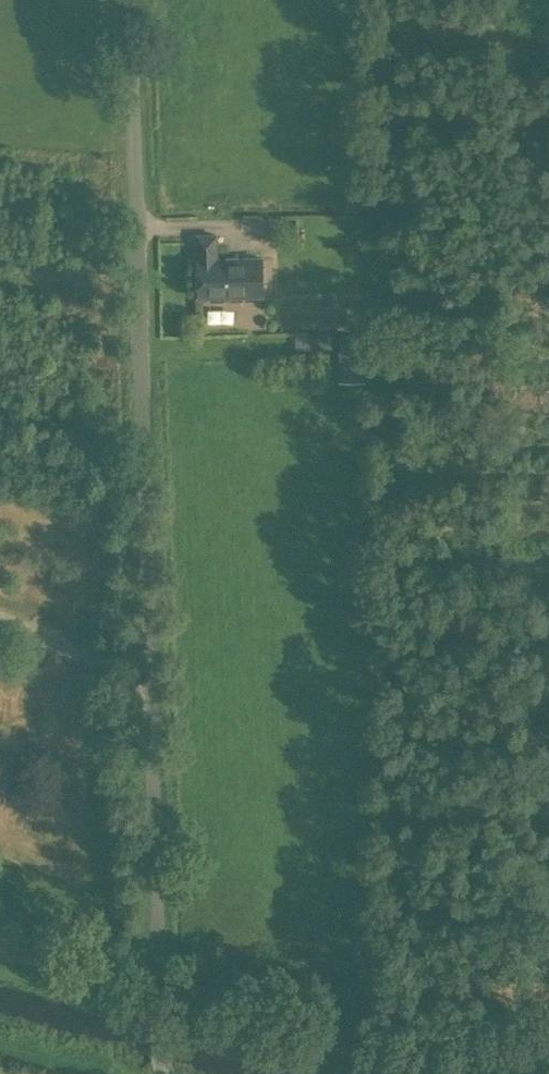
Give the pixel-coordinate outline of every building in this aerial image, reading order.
[(262,258),(243,258),(217,259),(216,235),(198,235),(198,260),(199,298),(263,296),(262,258)] [(339,336),(339,381),(379,380),(379,336),(339,336)]
